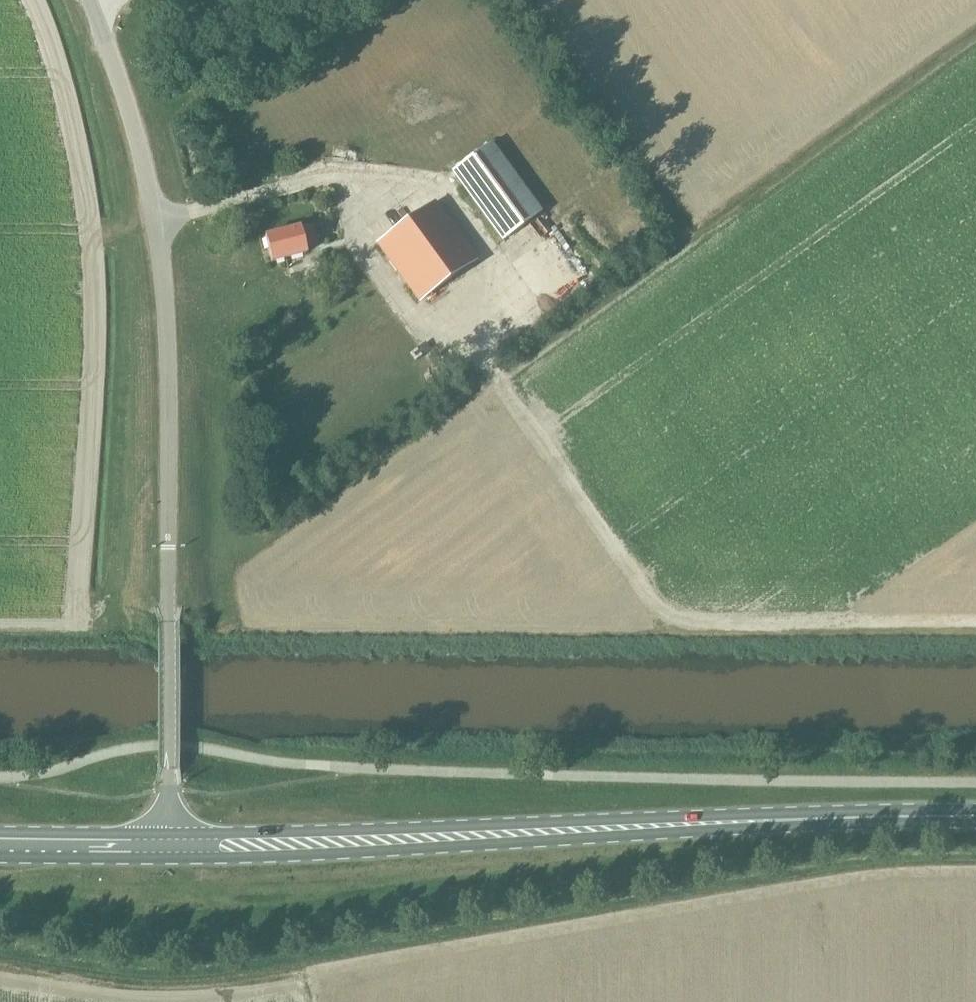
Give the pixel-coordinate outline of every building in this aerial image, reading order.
[(212,81),(206,86),(209,90),(216,86),(212,81)] [(501,242),(543,212),(493,142),(451,172),(501,242)] [(420,301),(477,259),(435,202),(378,244),(420,301)] [(306,245),(318,242),(313,223),(301,226),(300,226),(265,235),(272,261),(307,252),(306,245)]
